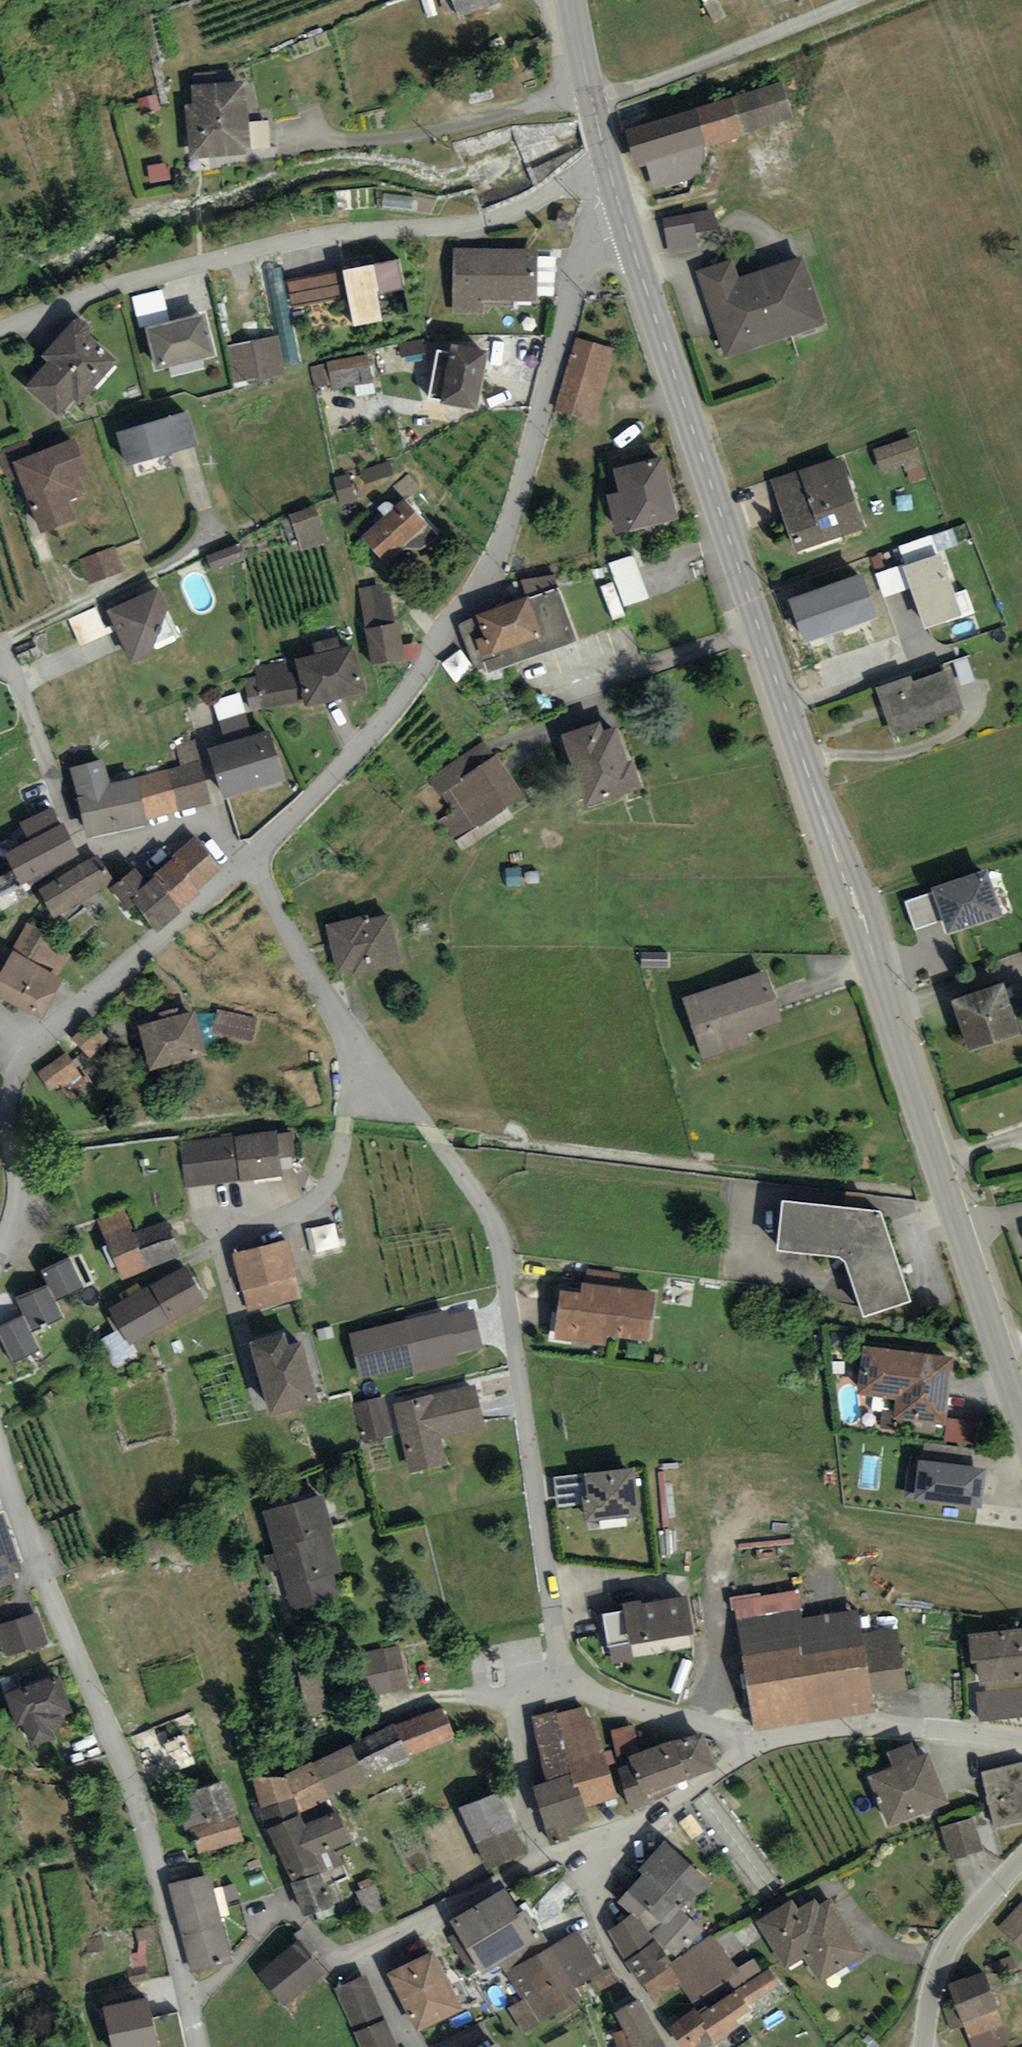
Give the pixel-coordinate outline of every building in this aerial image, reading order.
[(460,16),(497,0),(453,0),(460,16)] [(191,101),(183,102),(189,156),(254,149),(247,75),(189,81),(191,101)] [(782,77),(624,125),(636,163),(646,160),(655,188),(702,173),(705,143),(794,116),(782,77)] [(713,206),(662,215),(668,253),(698,248),(695,229),(717,226),(713,206)] [(538,246),(452,244),(451,311),(483,312),(483,298),(537,299),(538,246)] [(731,255),(695,267),(726,355),(828,320),(804,252),(738,274),(731,255)] [(397,254),(343,265),(355,323),(409,311),(397,254)] [(292,283),(296,305),(311,302),(306,280),(292,283)] [(203,312),(145,325),(154,366),(213,352),(203,312)] [(75,314),(70,317),(41,352),(47,357),(23,385),(57,413),(72,394),(79,400),(117,355),(89,332),(91,327),(90,321),(87,317),(81,315),(75,314)] [(277,334),(227,343),(234,381),(284,372),(277,334)] [(615,347),(574,335),(552,407),(593,419),(615,347)] [(487,343),(450,337),(440,398),(477,404),(487,343)] [(367,351),(326,361),(332,389),(373,379),(367,351)] [(186,406),(116,428),(127,463),(197,441),(186,406)] [(0,448),(0,459),(8,480),(20,476),(41,529),(75,517),(69,497),(85,490),(79,473),(88,470),(74,433),(33,451),(28,438),(0,448)] [(912,435),(873,449),(881,471),(920,457),(912,435)] [(663,452),(613,464),(618,488),(606,490),(615,529),(678,514),(663,452)] [(841,455),(772,480),(796,548),(865,524),(841,455)] [(348,474),(334,477),(341,504),(355,500),(348,474)] [(427,521),(403,495),(358,536),(383,562),(427,521)] [(316,505),(290,513),(301,549),(327,540),(316,505)] [(240,539),(205,553),(211,568),(246,555),(240,539)] [(116,545),(79,557),(87,581),(124,568),(116,545)] [(940,549),(901,562),(923,625),(962,612),(940,549)] [(641,554),(614,561),(627,607),(653,599),(641,554)] [(861,568),(788,595),(804,639),(877,612),(861,568)] [(168,604),(158,582),(105,606),(130,661),(153,650),(168,604)] [(381,583),(359,588),(374,662),(406,656),(398,619),(395,619),(389,590),(383,592),(381,583)] [(556,588),(460,624),(476,666),(484,663),(487,672),(576,639),(556,588)] [(286,658),(255,665),(265,707),(303,698),(304,702),(363,688),(353,643),(339,646),(336,634),(311,640),(313,650),(294,655),(297,669),(289,671),(286,658)] [(458,682),(476,670),(465,653),(447,665),(458,682)] [(909,672),(875,684),(893,734),(965,708),(950,665),(911,679),(909,672)] [(217,700),(224,730),(250,724),(243,694),(217,700)] [(584,800),(639,781),(618,721),(602,726),(599,717),(560,731),(584,800)] [(268,727),(208,746),(223,793),(283,774),(268,727)] [(485,737),(431,778),(453,808),(437,820),(455,844),(525,790),(485,737)] [(179,763),(138,774),(149,816),(212,798),(194,739),(174,745),(179,763)] [(103,755),(68,764),(85,832),(149,816),(138,774),(109,781),(103,755)] [(0,849),(9,865),(0,870),(0,903),(23,891),(16,879),(78,845),(53,800),(14,821),(23,837),(0,849)] [(147,876),(135,862),(109,884),(128,905),(135,900),(155,922),(220,866),(194,836),(147,876)] [(112,877),(96,850),(38,885),(54,911),(112,877)] [(987,864),(930,884),(933,889),(903,899),(914,930),(944,919),(948,931),(1004,910),(987,864)] [(364,914),(324,924),(335,971),(351,967),(353,972),(401,960),(389,914),(365,920),(364,914)] [(26,920),(0,968),(0,993),(41,1015),(63,974),(58,972),(69,952),(58,946),(62,939),(26,920)] [(765,966),(677,995),(698,1057),(749,1040),(747,1033),(784,1021),(765,966)] [(1002,978),(951,996),(969,1047),(1020,1029),(1002,978)] [(194,1006),(138,1022),(150,1067),(207,1051),(194,1006)] [(257,1019),(218,1010),(213,1030),(252,1039),(257,1019)] [(92,1058),(112,1041),(95,1021),(74,1038),(92,1058)] [(53,1091),(83,1076),(72,1053),(41,1068),(53,1091)] [(276,1130),(180,1142),(185,1186),(282,1174),(276,1130)] [(879,1206),(782,1196),(777,1243),(843,1251),(863,1309),(910,1293),(879,1206)] [(125,1207),(99,1218),(122,1276),(181,1253),(168,1218),(134,1231),(125,1207)] [(318,1255),(346,1247),(337,1218),(310,1226),(318,1255)] [(287,1239),(233,1252),(246,1308),(300,1296),(287,1239)] [(39,1269),(46,1281),(16,1296),(25,1314),(0,1327),(0,1335),(12,1360),(40,1346),(31,1328),(63,1313),(55,1298),(86,1282),(71,1253),(39,1269)] [(207,1297),(185,1261),(108,1305),(130,1341),(207,1297)] [(578,1289),(560,1287),(553,1335),(605,1342),(606,1332),(648,1338),(655,1288),(579,1278),(578,1289)] [(476,1300),(350,1325),(360,1374),(486,1350),(476,1300)] [(285,1326),(248,1337),(270,1411),(319,1396),(301,1336),(289,1340),(285,1326)] [(953,1354),(862,1343),(857,1390),(897,1395),(894,1415),(945,1421),(953,1354)] [(475,1379),(392,1401),(411,1473),(449,1463),(442,1437),(487,1425),(475,1379)] [(384,1395),(353,1401),(360,1437),(392,1430),(384,1395)] [(917,1465),(908,1464),(904,1495),(980,1504),(985,1463),(919,1455),(917,1465)] [(633,1464),(582,1469),(587,1517),(638,1512),(633,1464)] [(580,1468),(558,1470),(560,1502),(582,1500),(580,1468)] [(322,1488),(259,1507),(291,1611),(341,1596),(334,1572),(342,1570),(329,1528),(333,1527),(322,1488)] [(16,1576),(11,1570),(21,1567),(0,1506),(0,1581),(16,1576)] [(623,1606),(601,1610),(610,1663),(697,1647),(687,1590),(641,1598),(640,1596),(621,1599),(623,1606)] [(800,1608),(736,1617),(753,1727),(875,1709),(872,1690),(905,1685),(896,1628),(862,1633),(857,1606),(801,1614),(800,1608)] [(0,1621),(0,1642),(4,1655),(47,1642),(37,1610),(0,1621)] [(968,1633),(973,1682),(1021,1676),(1021,1627),(968,1633)] [(397,1644),(361,1653),(372,1697),(408,1688),(397,1644)] [(305,1668),(308,1708),(327,1707),(324,1667),(305,1668)] [(59,1670),(2,1690),(15,1724),(20,1722),(27,1743),(56,1734),(53,1727),(61,1719),(65,1710),(72,1708),(59,1670)] [(978,1693),(981,1717),(1021,1712),(1021,1687),(978,1693)] [(556,1707),(528,1716),(548,1779),(535,1783),(553,1838),(566,1834),(563,1823),(588,1815),(585,1805),(620,1794),(593,1712),(589,1714),(585,1702),(557,1711),(556,1707)] [(285,1773),(250,1773),(267,1828),(292,1878),(288,1879),(302,1915),(332,1901),(314,1854),(351,1838),(337,1806),(304,1817),(300,1809),(329,1795),(327,1793),(411,1752),(456,1734),(440,1705),(395,1725),(393,1720),(315,1760),(312,1757),(285,1773)] [(630,1759),(616,1764),(631,1806),(650,1799),(647,1791),(718,1766),(704,1726),(628,1753),(630,1759)] [(894,1764),(869,1774),(889,1823),(949,1799),(929,1748),(918,1752),(912,1739),(888,1749),(894,1764)] [(983,1768),(995,1826),(1021,1820),(1021,1760),(983,1768)] [(226,1776),(196,1785),(207,1820),(235,1810),(237,1810),(226,1776)] [(499,1786),(458,1806),(488,1866),(523,1849),(511,1825),(517,1822),(499,1786)] [(235,1810),(207,1820),(190,1826),(199,1852),(244,1837),(235,1810)] [(975,1815),(940,1825),(950,1860),(985,1849),(975,1815)] [(711,1879),(663,1837),(637,1866),(641,1870),(615,1899),(630,1912),(656,1935),(676,1952),(700,1925),(683,1910),(711,1879)] [(209,1871),(167,1882),(189,1968),(232,1957),(209,1871)] [(537,1936),(505,1883),(451,1915),(482,1968),(537,1936)] [(797,1906),(791,1897),(755,1919),(786,1967),(803,1956),(818,1981),(866,1951),(831,1894),(819,1902),(815,1895),(797,1906)] [(997,1926),(1021,1950),(1021,1900),(997,1926)] [(656,1935),(630,1912),(609,1927),(653,2000),(677,1983),(690,2000),(742,1967),(711,1932),(671,1959),(656,1935)] [(602,1971),(577,1929),(506,1970),(521,1995),(495,2010),(512,2038),(582,1997),(577,1988),(592,1979),(598,1989),(618,1978),(611,1966),(602,1971)] [(323,1968),(298,1938),(257,1971),(282,2001),(323,1968)] [(461,2008),(433,1947),(388,1968),(416,2028),(461,2008)] [(768,1966),(736,1985),(749,2003),(779,1983),(768,1966)] [(948,1982),(972,2046),(999,2046),(1012,2042),(984,1968),(948,1982)] [(335,1987),(363,2046),(401,2046),(366,1972),(335,1987)] [(736,1985),(697,2012),(707,2025),(715,2039),(739,2023),(734,2016),(750,2005),(749,2003),(736,1985)] [(104,2006),(114,2046),(158,2046),(146,1996),(104,2006)] [(638,1996),(614,2009),(632,2046),(669,2046),(638,1996)] [(693,2006),(666,2024),(682,2046),(689,2046),(700,2040),(696,2035),(707,2025),(697,2012),(693,2006)] [(483,2046),(503,2046),(498,2039),(483,2046)]
